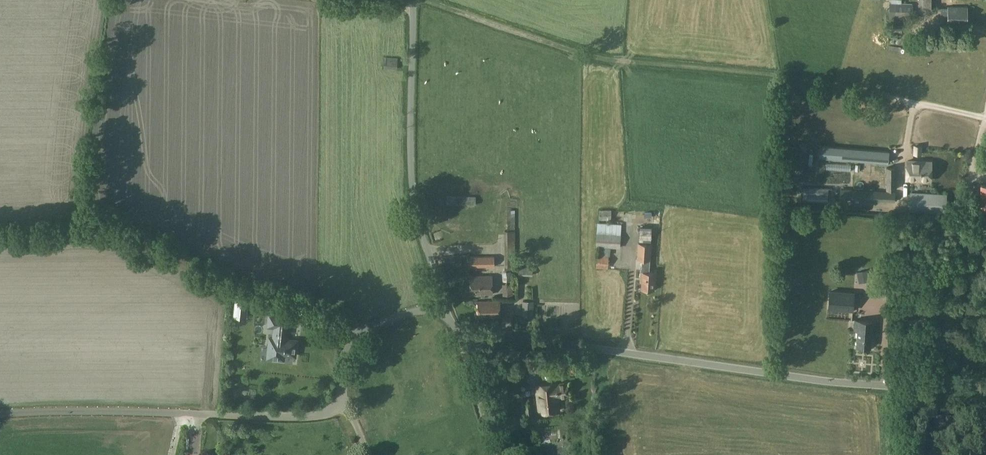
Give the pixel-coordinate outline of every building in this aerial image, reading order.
[(913,4),(890,3),(889,17),(913,18),(913,4)] [(967,8),(948,8),(940,8),(940,20),(948,20),(948,24),(967,24),(967,8)] [(893,20),(893,30),(902,30),(902,20),(893,20)] [(384,69),(397,69),(398,58),(385,58),(384,69)] [(820,157),(870,161),(879,162),(887,163),(888,163),(888,152),(820,146),(820,157)] [(931,162),(908,161),(907,179),(930,180),(931,162)] [(895,190),(895,167),(886,167),(886,190),(895,190)] [(849,189),(841,189),(840,199),(845,199),(894,202),(894,192),(849,189)] [(910,192),(909,211),(946,213),(947,194),(910,192)] [(447,204),(475,205),(476,197),(447,195),(447,204)] [(599,210),(599,220),(611,220),(611,211),(599,210)] [(505,270),(515,270),(515,231),(504,231),(505,270)] [(621,234),(597,233),(596,247),(620,248),(621,234)] [(655,273),(649,272),(650,261),(651,244),(638,243),(637,260),(642,260),(641,279),(642,279),(641,290),(654,291),(655,273)] [(596,268),(608,269),(609,256),(597,255),(596,268)] [(470,256),(470,267),(495,267),(494,256),(470,256)] [(518,275),(533,276),(533,267),(519,267),(518,275)] [(867,270),(856,272),(859,283),(870,281),(867,270)] [(470,295),(492,294),(492,276),(470,276),(470,295)] [(855,292),(829,290),(828,309),(853,311),(855,292)] [(235,294),(233,317),(247,318),(249,295),(235,294)] [(479,317),(500,317),(500,301),(479,301),(479,317)] [(522,301),(523,317),(534,318),(534,301),(522,301)] [(288,329),(290,317),(269,315),(268,327),(274,327),(273,338),(270,338),(269,346),(273,347),(272,359),(284,360),(284,353),(294,354),(294,350),(296,351),(297,340),(286,339),(287,329),(288,329)] [(857,345),(870,347),(872,320),(855,319),(854,329),(858,329),(857,345)] [(298,339),(298,352),(308,351),(307,347),(324,347),(324,339),(298,339)] [(567,382),(556,383),(558,398),(569,397),(567,382)] [(556,383),(536,385),(539,413),(559,410),(558,398),(556,383)] [(533,414),(531,400),(524,401),(526,415),(533,414)]
